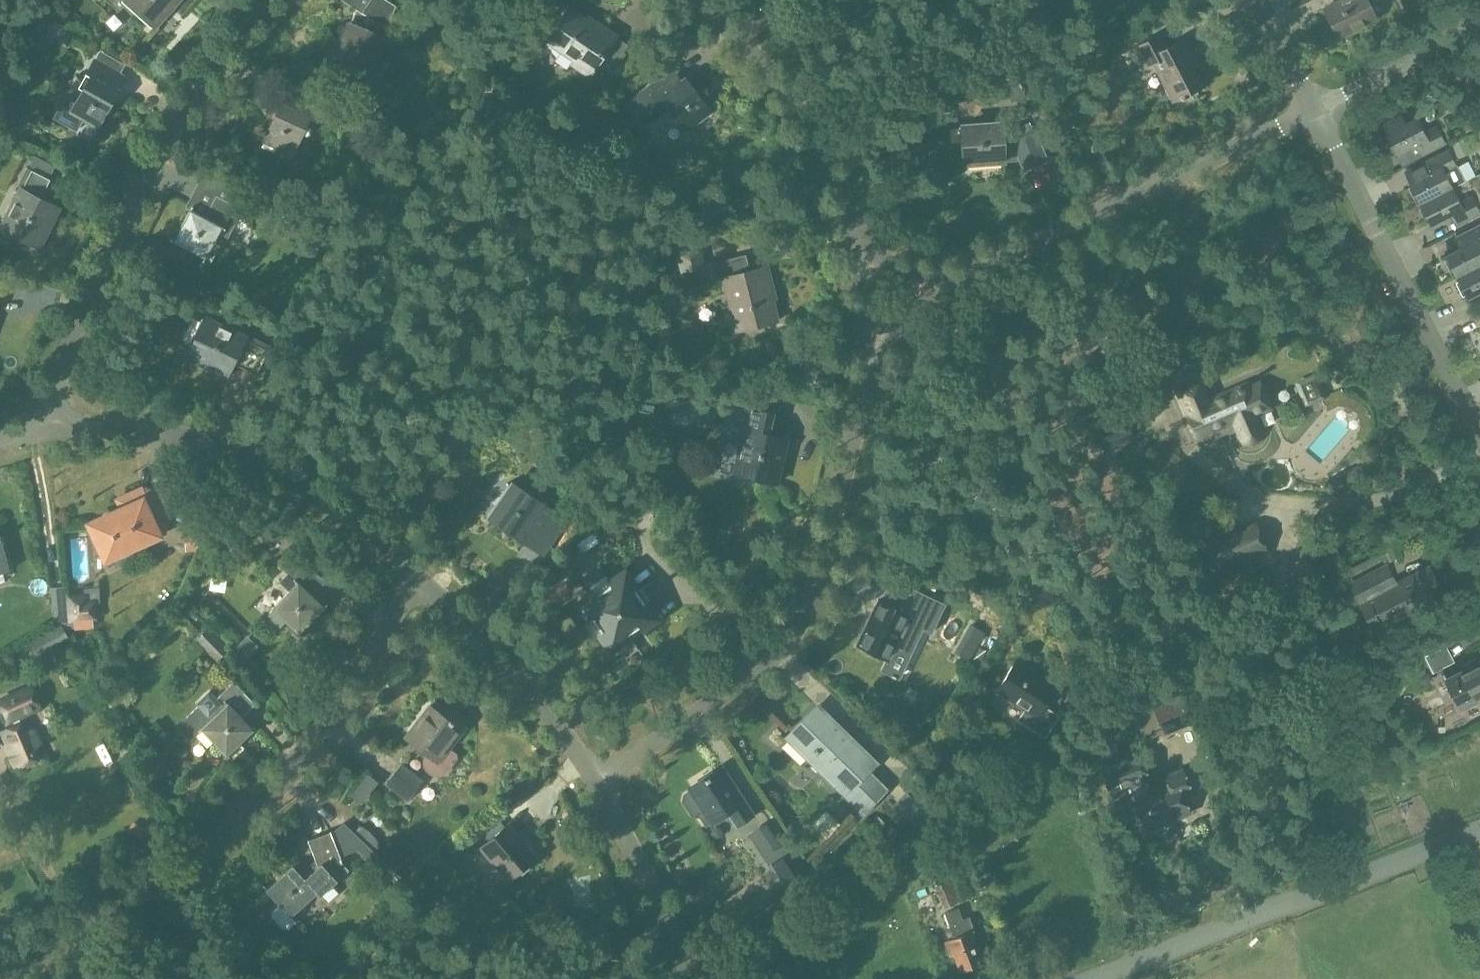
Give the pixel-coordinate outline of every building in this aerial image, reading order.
[(155,25),(178,0),(128,0),(155,25)] [(385,0),(342,0),(357,9),(336,59),(370,73),(383,40),(396,8),(385,0)] [(1324,10),(1339,38),(1376,19),(1366,0),(1343,0),(1324,10)] [(572,65),(591,77),(618,37),(599,24),(597,27),(569,9),(547,42),(575,61),(572,65)] [(43,20),(54,28),(59,21),(47,13),(43,20)] [(1161,34),(1136,47),(1146,68),(1155,63),(1174,101),(1203,86),(1188,57),(1191,55),(1183,40),(1168,48),(1161,34)] [(65,98),(53,119),(77,132),(83,121),(97,130),(119,91),(116,89),(123,76),(95,60),(87,74),(92,76),(76,104),(65,98)] [(647,127),(670,110),(686,133),(698,124),(698,125),(712,114),(685,79),(682,81),(673,70),(648,88),(627,104),(636,118),(639,116),(647,127)] [(1004,86),(1012,103),(1026,96),(1018,79),(1004,86)] [(283,103),(264,143),(278,150),(278,149),(292,156),(311,117),(315,119),(321,105),(293,91),(287,105),(283,103)] [(1472,96),(1479,112),(1479,92),(1472,96)] [(1402,114),(1382,124),(1397,154),(1416,145),(1422,155),(1447,143),(1438,125),(1426,131),(1419,116),(1406,123),(1402,114)] [(1468,132),(1478,127),(1471,114),(1461,119),(1468,132)] [(1035,132),(1013,142),(1001,143),(1000,124),(964,127),(967,163),(1021,159),(1025,169),(1047,159),(1035,132)] [(1411,181),(1413,185),(1410,187),(1417,200),(1420,199),(1422,203),(1454,186),(1466,180),(1450,148),(1425,161),(1430,172),(1411,181)] [(57,210),(41,201),(51,180),(29,169),(19,190),(22,191),(4,227),(39,245),(57,210)] [(1454,186),(1422,203),(1433,224),(1452,215),(1457,225),(1479,214),(1479,208),(1473,195),(1461,201),(1454,186)] [(191,210),(174,242),(206,258),(222,228),(227,230),(238,208),(217,196),(206,218),(191,210)] [(1456,237),(1462,248),(1448,255),(1450,258),(1446,260),(1453,274),(1457,272),(1459,276),(1479,265),(1479,225),(1456,237)] [(707,267),(697,233),(672,240),(682,275),(707,267)] [(746,255),(713,263),(717,279),(725,277),(739,331),(777,322),(769,293),(773,293),(766,266),(751,270),(746,255)] [(1459,276),(1469,298),(1479,292),(1479,265),(1459,276)] [(199,339),(190,357),(209,366),(227,374),(233,361),(246,368),(258,374),(269,350),(257,344),(244,338),(208,321),(199,339)] [(1167,386),(1199,373),(1195,363),(1163,377),(1167,386)] [(1323,397),(1315,377),(1298,384),(1306,404),(1323,397)] [(1177,390),(1188,415),(1187,416),(1196,438),(1234,421),(1242,440),(1244,442),(1245,442),(1248,443),(1250,443),(1253,443),(1254,443),(1255,442),(1257,441),(1259,439),(1260,437),(1260,436),(1260,435),(1260,434),(1260,432),(1253,415),(1270,407),(1261,385),(1249,390),(1247,384),(1208,401),(1200,381),(1177,390)] [(674,425),(716,428),(717,403),(675,400),(674,425)] [(742,431),(747,433),(737,471),(776,481),(786,442),(768,438),(774,414),(748,407),(742,431)] [(666,472),(662,468),(656,468),(652,472),(652,477),(656,482),(662,482),(666,478),(666,472)] [(513,487),(490,520),(504,529),(506,526),(523,537),(532,524),(555,539),(568,519),(544,503),(542,507),(513,487)] [(107,558),(139,543),(167,531),(171,518),(161,494),(145,488),(126,497),(131,508),(92,525),(107,558)] [(589,545),(605,534),(598,524),(582,535),(589,545)] [(1251,557),(1255,556),(1244,528),(1203,545),(1214,571),(1223,567),(1230,583),(1257,572),(1251,557)] [(196,532),(185,532),(186,552),(197,551),(196,532)] [(1356,572),(1391,556),(1388,549),(1353,566),(1356,572)] [(289,593),(274,608),(299,634),(325,608),(313,596),(326,583),(295,552),(281,567),(287,573),(278,582),(289,593)] [(1366,602),(1378,596),(1392,623),(1440,599),(1425,569),(1394,585),(1384,565),(1355,580),(1366,602)] [(1294,573),(1301,591),(1303,591),(1306,600),(1314,597),(1312,593),(1320,590),(1318,584),(1320,583),(1313,566),(1294,573)] [(626,575),(582,605),(612,649),(655,619),(626,575)] [(867,626),(858,646),(890,661),(897,646),(911,653),(923,629),(932,634),(946,605),(905,586),(894,608),(886,604),(879,601),(876,606),(870,619),(872,620),(869,627),(867,626)] [(89,593),(68,595),(70,624),(100,622),(98,599),(90,600),(89,593)] [(986,632),(972,624),(957,653),(971,661),(986,632)] [(62,626),(30,646),(37,658),(70,638),(62,626)] [(230,650),(209,628),(197,639),(218,662),(230,650)] [(1425,657),(1433,673),(1455,661),(1447,645),(1425,657)] [(1044,706),(1055,689),(1032,675),(1035,670),(1017,659),(997,692),(1025,710),(1018,721),(1046,739),(1060,716),(1044,706)] [(1462,709),(1479,700),(1479,661),(1447,678),(1462,709)] [(1430,677),(1428,673),(1424,672),(1420,674),(1419,678),(1421,682),(1425,683),(1429,681),(1430,677)] [(0,733),(16,769),(45,756),(29,720),(22,723),(21,720),(43,710),(32,684),(0,699),(0,702),(10,725),(13,724),(14,727),(0,733)] [(209,691),(196,703),(203,711),(212,720),(202,729),(227,755),(253,730),(242,718),(254,707),(232,684),(220,695),(216,698),(209,691)] [(1165,735),(1194,725),(1183,695),(1154,705),(1165,735)] [(460,757),(449,748),(462,731),(431,706),(406,738),(428,754),(425,758),(424,762),(425,764),(426,769),(428,772),(432,775),(437,776),(441,776),(447,774),(460,757)] [(810,714),(787,738),(810,761),(813,757),(849,792),(845,796),(864,814),(887,790),(869,772),(877,764),(830,717),(822,725),(810,714)] [(1131,801),(1144,832),(1190,814),(1180,788),(1189,784),(1184,771),(1166,778),(1169,786),(1151,793),(1146,780),(1148,779),(1138,753),(1101,768),(1111,794),(1129,787),(1134,800),(1131,801)] [(425,780),(403,763),(386,785),(408,802),(425,780)] [(698,815),(706,827),(730,812),(739,826),(754,816),(723,769),(692,789),(694,791),(686,796),(685,801),(693,814),(698,815)] [(980,821),(993,815),(987,804),(975,810),(980,821)] [(812,875),(795,848),(793,850),(788,842),(789,841),(774,818),(760,828),(764,835),(763,836),(774,852),(776,851),(781,858),(772,864),(789,890),(812,875)] [(294,865),(267,890),(281,905),(273,911),(273,918),(283,929),(289,929),(297,922),(291,916),(317,893),(320,896),(338,880),(338,881),(349,870),(342,862),(341,859),(342,859),(341,858),(370,847),(345,822),(331,832),(330,832),(310,841),(309,840),(315,857),(319,866),(305,879),(294,865)] [(881,831),(872,822),(871,822),(861,832),(871,841),(881,831)] [(509,825),(481,848),(509,881),(536,858),(509,825)] [(938,888),(946,909),(965,901),(956,881),(938,888)] [(957,933),(959,937),(945,942),(951,957),(954,955),(961,973),(983,964),(972,932),(976,931),(971,917),(964,919),(960,908),(945,914),(953,935),(957,933)]
